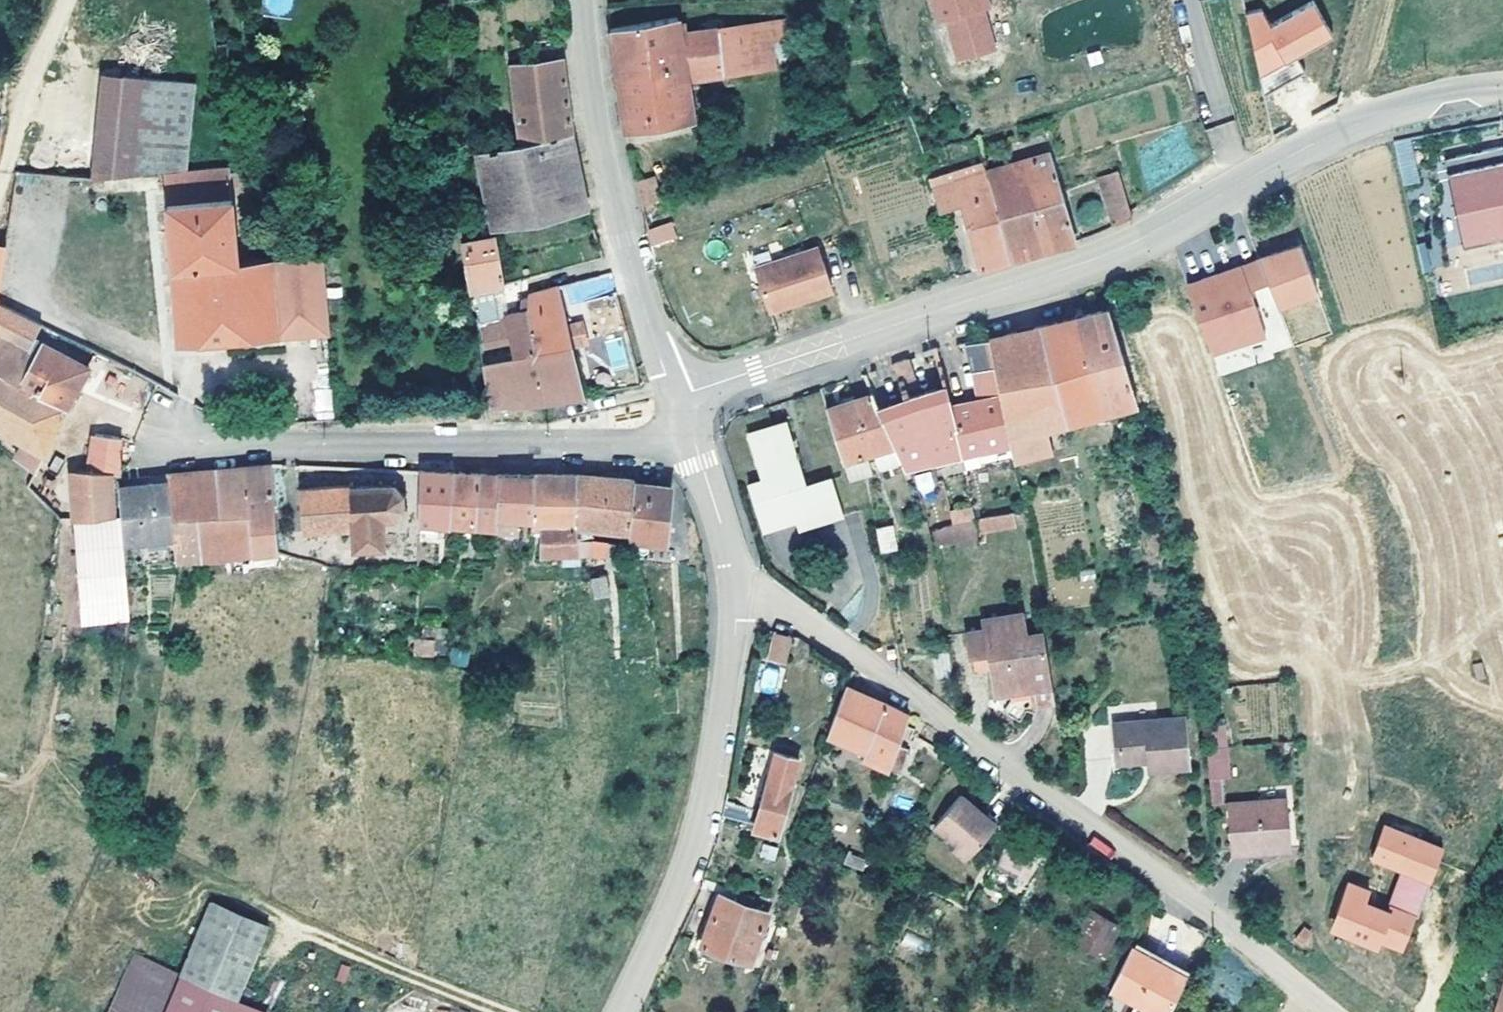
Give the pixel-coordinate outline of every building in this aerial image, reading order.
[(987,0),(931,0),(937,24),(946,21),(957,63),(995,53),(985,12),(990,10),(987,0)] [(1262,8),(1240,17),(1263,73),(1333,45),(1317,4),(1268,23),(1262,8)] [(752,72),(746,27),(679,36),(676,17),(609,29),(616,73),(625,130),(692,119),(687,80),(752,72)] [(781,23),(746,27),(752,72),(760,70),(756,39),(782,35),(781,23)] [(491,230),(587,210),(580,175),(575,148),(572,133),(561,58),(511,65),(519,135),(519,144),(476,153),(491,230)] [(112,175),(122,75),(101,73),(91,177),(112,175)] [(196,82),(122,75),(112,175),(187,168),(196,82)] [(1403,186),(1419,183),(1409,138),(1393,142),(1403,186)] [(1441,158),(1461,243),(1502,234),(1502,146),(1502,143),(1441,158)] [(455,148),(457,156),(469,154),(468,146),(455,148)] [(986,172),(1012,261),(1046,250),(1074,242),(1048,153),(986,172)] [(986,172),(982,159),(952,171),(930,178),(938,210),(961,204),(979,271),(991,267),(1012,261),(986,172)] [(1129,210),(1117,169),(1099,177),(1112,226),(1132,219),(1129,210)] [(656,178),(636,180),(640,207),(660,204),(656,178)] [(214,339),(327,330),(319,252),(237,260),(230,195),(166,203),(178,342),(211,339),(214,339)] [(651,247),(677,239),(671,222),(646,230),(651,247)] [(492,238),(463,243),(472,292),(486,289),(487,296),(502,292),(501,286),(505,285),(496,237),(492,238)] [(1319,294),(1301,244),(1258,258),(1280,310),(1319,294)] [(1420,271),(1442,267),(1438,245),(1417,248),(1420,271)] [(818,246),(755,267),(769,310),(788,304),(789,309),(834,294),(818,246)] [(1242,263),(1187,282),(1204,332),(1210,351),(1265,333),(1242,263)] [(566,324),(555,286),(528,294),(526,308),(525,321),(545,401),(566,398),(585,395),(572,346),(585,343),(580,321),(566,324)] [(34,471),(37,473),(70,402),(89,368),(35,338),(42,324),(0,303),(0,429),(24,442),(16,459),(34,471)] [(788,304),(769,310),(771,315),(789,309),(788,304)] [(514,403),(545,401),(525,321),(526,308),(503,314),(510,344),(513,362),(487,367),(489,404),(514,403)] [(1073,317),(1040,325),(1064,423),(1136,404),(1108,308),(1073,317)] [(1064,423),(1040,325),(1012,332),(989,338),(994,365),(1008,437),(1048,427),(1064,423)] [(989,338),(967,341),(973,370),(994,365),(989,338)] [(513,362),(510,344),(483,349),(487,367),(513,362)] [(994,365),(973,370),(979,400),(952,405),(936,347),(909,358),(892,363),(902,399),(877,408),(903,464),(904,468),(911,466),(933,460),(1009,442),(1008,437),(994,365)] [(314,389),(317,418),(333,417),(330,388),(314,389)] [(877,408),(869,394),(826,408),(843,461),(873,451),(879,471),(903,464),(877,408)] [(747,433),(761,480),(782,475),(795,519),(798,527),(843,513),(831,476),(808,483),(787,422),(747,433)] [(1048,427),(1008,437),(1009,442),(1014,461),(1053,451),(1048,427)] [(119,455),(120,440),(120,438),(95,434),(89,469),(111,474),(119,475),(119,455)] [(119,455),(129,456),(130,442),(120,440),(119,455)] [(849,480),(867,475),(872,473),(867,456),(844,464),(849,480)] [(253,552),(278,550),(271,465),(213,470),(216,498),(238,496),(243,553),(253,552)] [(78,517),(115,513),(111,474),(89,469),(78,469),(78,494),(78,517)] [(216,498),(213,470),(167,475),(168,482),(174,537),(177,560),(182,560),(219,556),(243,553),(238,496),(216,498)] [(450,525),(453,472),(435,471),(420,470),(418,524),(437,525),(450,525)] [(498,519),(500,474),(480,473),(453,472),(450,525),(460,526),(497,530),(498,519)] [(912,483),(924,496),(936,486),(924,472),(912,483)] [(532,521),(534,475),(513,474),(500,474),(498,519),(511,520),(532,521)] [(622,544),(588,541),(573,540),(576,475),(554,475),(534,475),(532,521),(532,527),(540,528),(540,555),(577,553),(584,556),(589,554),(607,556),(607,563),(620,564),(622,544)] [(573,540),(588,541),(588,529),(628,531),(628,538),(665,543),(671,487),(646,485),(634,484),(634,480),(576,475),(573,540)] [(762,529),(795,519),(782,475),(761,480),(748,484),(762,529)] [(353,526),(353,547),(351,549),(353,552),(357,548),(382,547),(385,549),(386,547),(384,544),(383,517),(393,517),(395,521),(397,520),(396,516),(403,509),(406,511),(409,508),(404,504),(403,496),(407,493),(405,490),(403,492),(395,484),(397,481),(394,479),(392,484),(383,485),(382,479),(378,479),(378,485),(354,486),(353,482),(350,482),(350,487),(299,490),(302,530),(353,526)] [(174,537),(168,482),(145,485),(118,487),(123,542),(174,537)] [(124,604),(115,513),(78,517),(78,494),(73,494),(80,623),(101,621),(102,608),(124,604)] [(970,506),(948,511),(951,526),(932,530),(935,549),(976,541),(970,506)] [(1012,512),(977,520),(980,536),(1016,528),(1012,512)] [(892,523),(876,525),(880,550),(896,547),(892,523)] [(460,526),(450,525),(450,543),(460,543),(460,526)] [(417,562),(418,547),(402,547),(402,562),(417,562)] [(610,592),(606,572),(591,575),(596,595),(610,592)] [(1055,701),(1043,631),(1025,634),(1022,613),(984,619),(985,628),(968,631),(971,654),(989,651),(993,650),(995,660),(990,661),(995,693),(1025,689),(1016,707),(1033,710),(1036,703),(1055,701)] [(790,635),(773,632),(768,658),(784,662),(790,635)] [(415,636),(415,651),(445,652),(445,636),(415,636)] [(468,666),(468,649),(450,649),(450,665),(468,666)] [(887,657),(895,658),(895,649),(887,649),(887,657)] [(937,679),(954,678),(950,653),(933,653),(937,679)] [(757,691),(777,695),(781,670),(761,666),(757,691)] [(905,726),(908,714),(845,685),(828,732),(866,747),(863,755),(883,764),(886,769),(898,773),(907,747),(895,742),(900,725),(905,726)] [(1183,716),(1115,722),(1118,762),(1148,759),(1149,769),(1188,765),(1183,716)] [(1118,762),(1115,722),(1109,723),(1112,762),(1118,762)] [(1051,743),(1061,740),(1059,728),(1049,730),(1051,743)] [(1224,777),(1221,746),(1211,747),(1206,747),(1209,778),(1219,777),(1224,777)] [(1230,776),(1227,746),(1221,746),(1224,777),(1230,776)] [(759,809),(726,800),(722,816),(754,823),(753,827),(777,832),(799,757),(775,751),(759,809)] [(1221,802),(1219,777),(1209,778),(1211,803),(1221,802)] [(980,818),(983,813),(960,794),(935,824),(957,842),(970,854),(993,827),(980,818)] [(1226,803),(1231,852),(1291,847),(1287,798),(1226,803)] [(996,823),(983,813),(980,818),(993,827),(996,823)] [(1404,958),(1443,846),(1382,825),(1369,862),(1399,872),(1386,910),(1368,904),(1372,890),(1347,882),(1329,933),(1404,958)] [(999,861),(1018,870),(1026,875),(1040,846),(1013,833),(999,861)] [(1094,837),(1088,845),(1107,859),(1114,851),(1094,837)] [(773,859),(778,846),(764,841),(760,855),(773,859)] [(970,854),(957,842),(952,848),(966,860),(970,854)] [(849,854),(846,863),(862,868),(865,860),(849,854)] [(1021,884),(1026,875),(1018,870),(1013,880),(1021,884)] [(702,945),(723,893),(717,891),(697,943),(702,945)] [(742,891),(739,899),(751,904),(754,896),(742,891)] [(768,911),(751,904),(739,899),(723,893),(702,945),(749,962),(768,911)] [(1090,906),(1071,938),(1102,956),(1121,923),(1090,906)] [(176,982),(232,1004),(256,944),(200,921),(176,982)] [(1302,927),(1295,937),(1301,941),(1308,932),(1302,927)] [(906,932),(901,944),(926,954),(931,943),(906,932)] [(1130,947),(1110,987),(1138,1002),(1132,1011),(1166,1011),(1185,975),(1130,947)] [(176,982),(138,968),(120,1011),(164,1011),(176,982)] [(232,1004),(176,982),(164,1011),(251,1011),(232,1004)]
